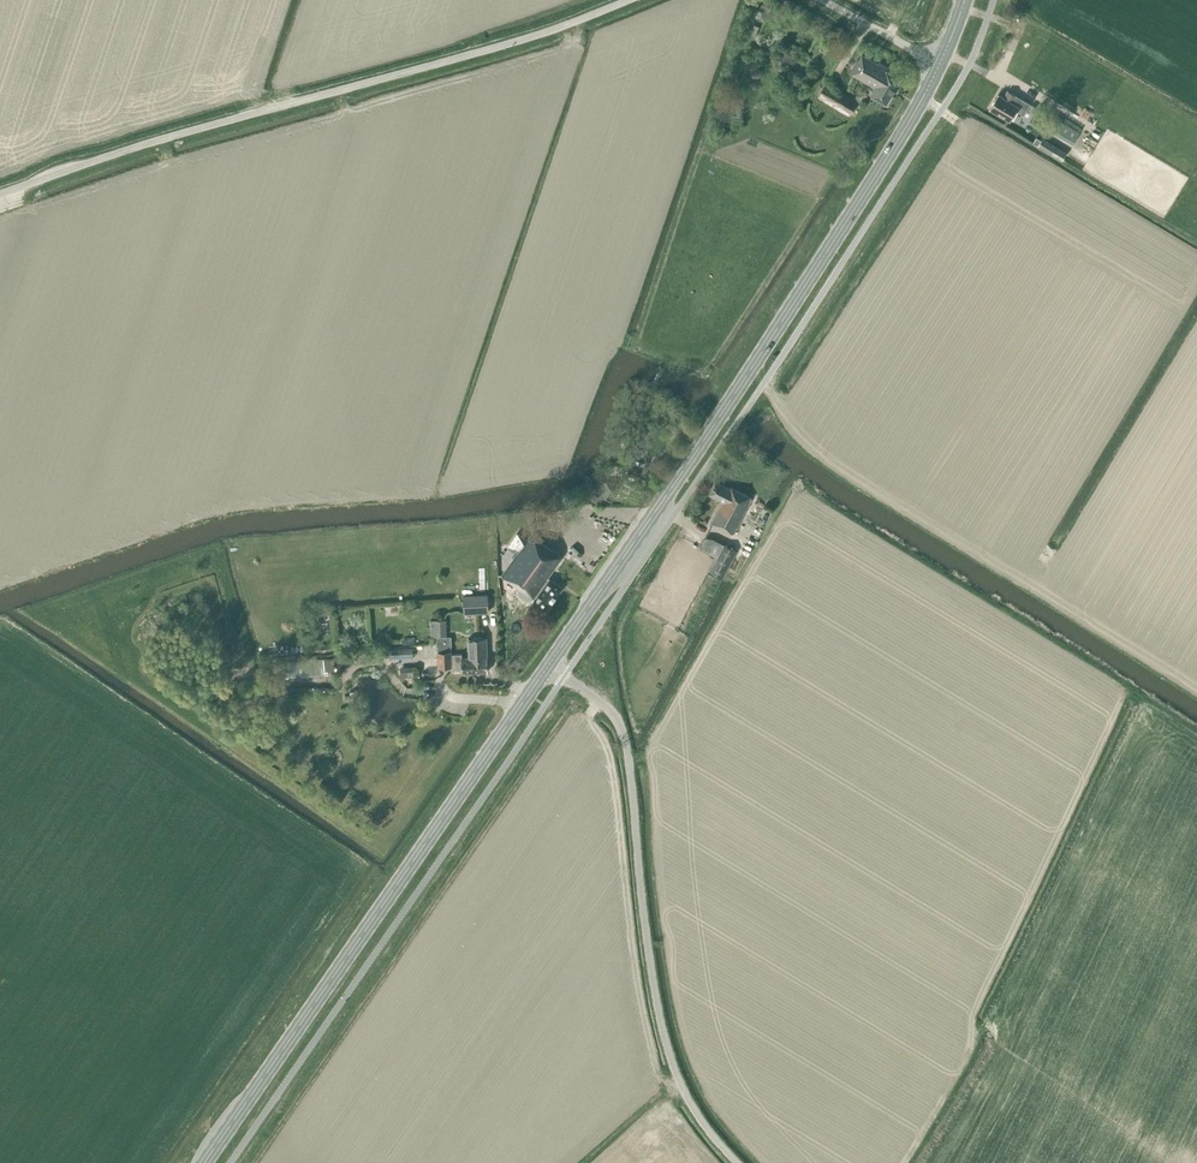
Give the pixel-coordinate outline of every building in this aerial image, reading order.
[(878,62),(861,53),(857,61),(855,60),(849,72),(874,87),(870,93),(872,95),(886,103),(901,77),(887,70),(889,67),(878,61),(878,62)] [(753,77),(762,74),(757,62),(748,65),(753,77)] [(849,114),(856,101),(825,83),(818,96),(849,114)] [(1020,98),(1015,95),(1007,90),(1003,96),(997,93),(989,107),(1009,119),(1015,110),(1023,114),(1030,103),(1021,98),(1020,98)] [(1059,136),(1066,124),(1058,119),(1051,131),(1059,136)] [(1062,160),(1067,152),(1042,137),(1037,145),(1062,160)] [(618,466),(624,453),(612,448),(607,462),(618,466)] [(729,488),(714,480),(707,493),(722,501),(711,521),(732,532),(751,497),(730,486),(729,488)] [(546,610),(562,587),(547,576),(561,556),(530,534),(501,575),(526,593),(526,596),(530,598),(532,597),(535,598),(533,600),(543,608),(546,610)] [(713,537),(705,551),(716,556),(722,545),(723,543),(713,537)] [(722,577),(737,550),(723,543),(722,545),(716,556),(709,570),(722,577)] [(487,593),(463,594),(464,612),(488,611),(487,593)] [(446,635),(445,619),(436,620),(436,636),(446,635)] [(451,670),(461,670),(462,672),(472,671),(472,657),(465,657),(461,657),(461,653),(451,653),(451,645),(451,635),(446,635),(436,636),(437,645),(438,666),(451,666),(451,670)] [(465,657),(472,657),(472,671),(487,671),(487,656),(486,636),(468,637),(468,646),(465,647),(465,657)] [(413,656),(412,647),(398,648),(399,657),(413,656)] [(333,670),(333,658),(316,658),(315,660),(303,659),(302,670),(333,670)] [(301,661),(281,662),(282,676),(302,675),(301,661)] [(415,673),(415,663),(402,664),(402,674),(415,673)]
